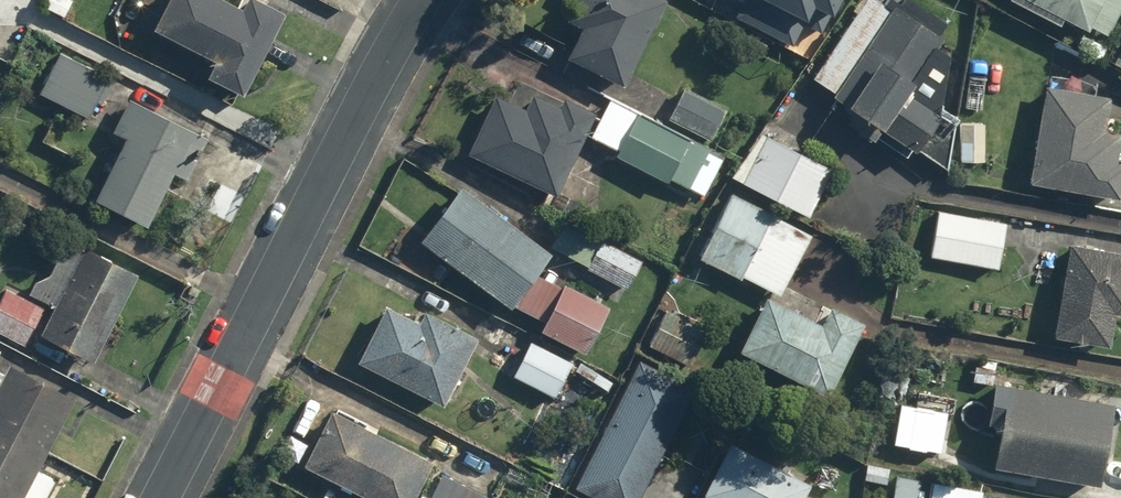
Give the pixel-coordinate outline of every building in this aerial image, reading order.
[(151,29),(215,62),(207,76),(241,94),(283,13),(259,0),(242,0),(237,9),(220,0),(165,0),(151,29)] [(565,57),(621,86),(665,3),(659,0),(566,0),(565,3),(588,15),(565,57)] [(793,15),(813,0),(781,0),(793,15)] [(811,77),(834,92),(831,98),(853,113),(847,122),(876,141),(878,137),(908,157),(912,151),(944,172),(953,128),(959,118),(942,106),(948,51),(937,44),(941,37),(893,6),(891,10),(875,0),(861,0),(811,77)] [(1060,27),(1064,19),(1088,32),(1090,27),(1106,35),(1120,8),(1120,0),(1011,0),(1060,27)] [(119,143),(91,200),(146,227),(173,173),(187,180),(208,137),(113,91),(117,81),(58,52),(38,94),(107,127),(103,135),(119,143)] [(1030,182),(1103,196),(1103,198),(1113,200),(1114,197),(1120,198),(1120,195),(1120,164),(1117,163),(1120,139),(1120,135),(1103,131),(1110,98),(1048,87),(1030,182)] [(684,90),(669,119),(712,141),(727,111),(684,90)] [(608,99),(600,116),(562,99),(558,110),(528,96),(522,109),(492,96),(465,156),(558,197),(585,136),(617,150),(614,158),(669,182),(669,180),(705,196),(724,155),(638,116),(639,113),(608,99)] [(984,161),(985,124),(960,124),(958,161),(984,161)] [(754,132),(731,178),(807,216),(830,170),(754,132)] [(404,225),(380,257),(439,286),(454,265),(511,309),(513,306),(543,322),(539,331),(585,355),(609,309),(563,285),(560,290),(536,276),(551,256),(462,187),(422,238),(404,225)] [(823,312),(815,308),(817,304),(801,295),(798,300),(782,291),(786,284),(813,232),(731,190),(696,258),(740,281),(743,275),(769,289),(737,350),(827,397),(865,325),(827,305),(823,312)] [(939,210),(930,256),(997,269),(1006,223),(939,210)] [(567,218),(551,247),(626,290),(643,262),(567,218)] [(1053,335),(1109,347),(1115,317),(1120,318),(1120,253),(1071,243),(1053,335)] [(32,296),(54,309),(40,338),(91,362),(135,272),(84,248),(79,259),(78,258),(76,256),(71,255),(67,254),(63,255),(60,257),(58,259),(55,266),(54,269),(53,273),(51,275),(47,277),(46,277),(45,277),(44,278),(43,278),(42,279),(41,279),(40,280),(39,281),(38,281),(38,282),(37,282),(37,283),(36,284),(35,285),(35,286),(34,287),(34,288),(33,289),(33,290),(33,291),(33,292),(32,293),(32,294),(32,295),(32,296)] [(0,302),(0,334),(24,347),(44,311),(7,290),(0,302)] [(385,304),(356,361),(443,406),(477,339),(423,311),(418,321),(385,304)] [(668,307),(647,344),(687,366),(708,330),(668,307)] [(531,342),(511,376),(554,400),(573,365),(531,342)] [(648,480),(655,483),(665,464),(658,460),(694,389),(639,361),(574,488),(594,497),(639,497),(648,480)] [(55,483),(37,474),(77,401),(12,366),(0,387),(0,497),(47,497),(55,483)] [(1008,385),(993,464),(1100,485),(1115,406),(1008,385)] [(301,465),(338,482),(336,487),(351,494),(352,491),(366,497),(487,497),(437,474),(425,497),(416,493),(432,461),(327,411),(301,465)] [(702,494),(709,497),(807,497),(813,487),(728,443),(702,494)] [(928,497),(980,497),(982,488),(930,481),(928,497)]
